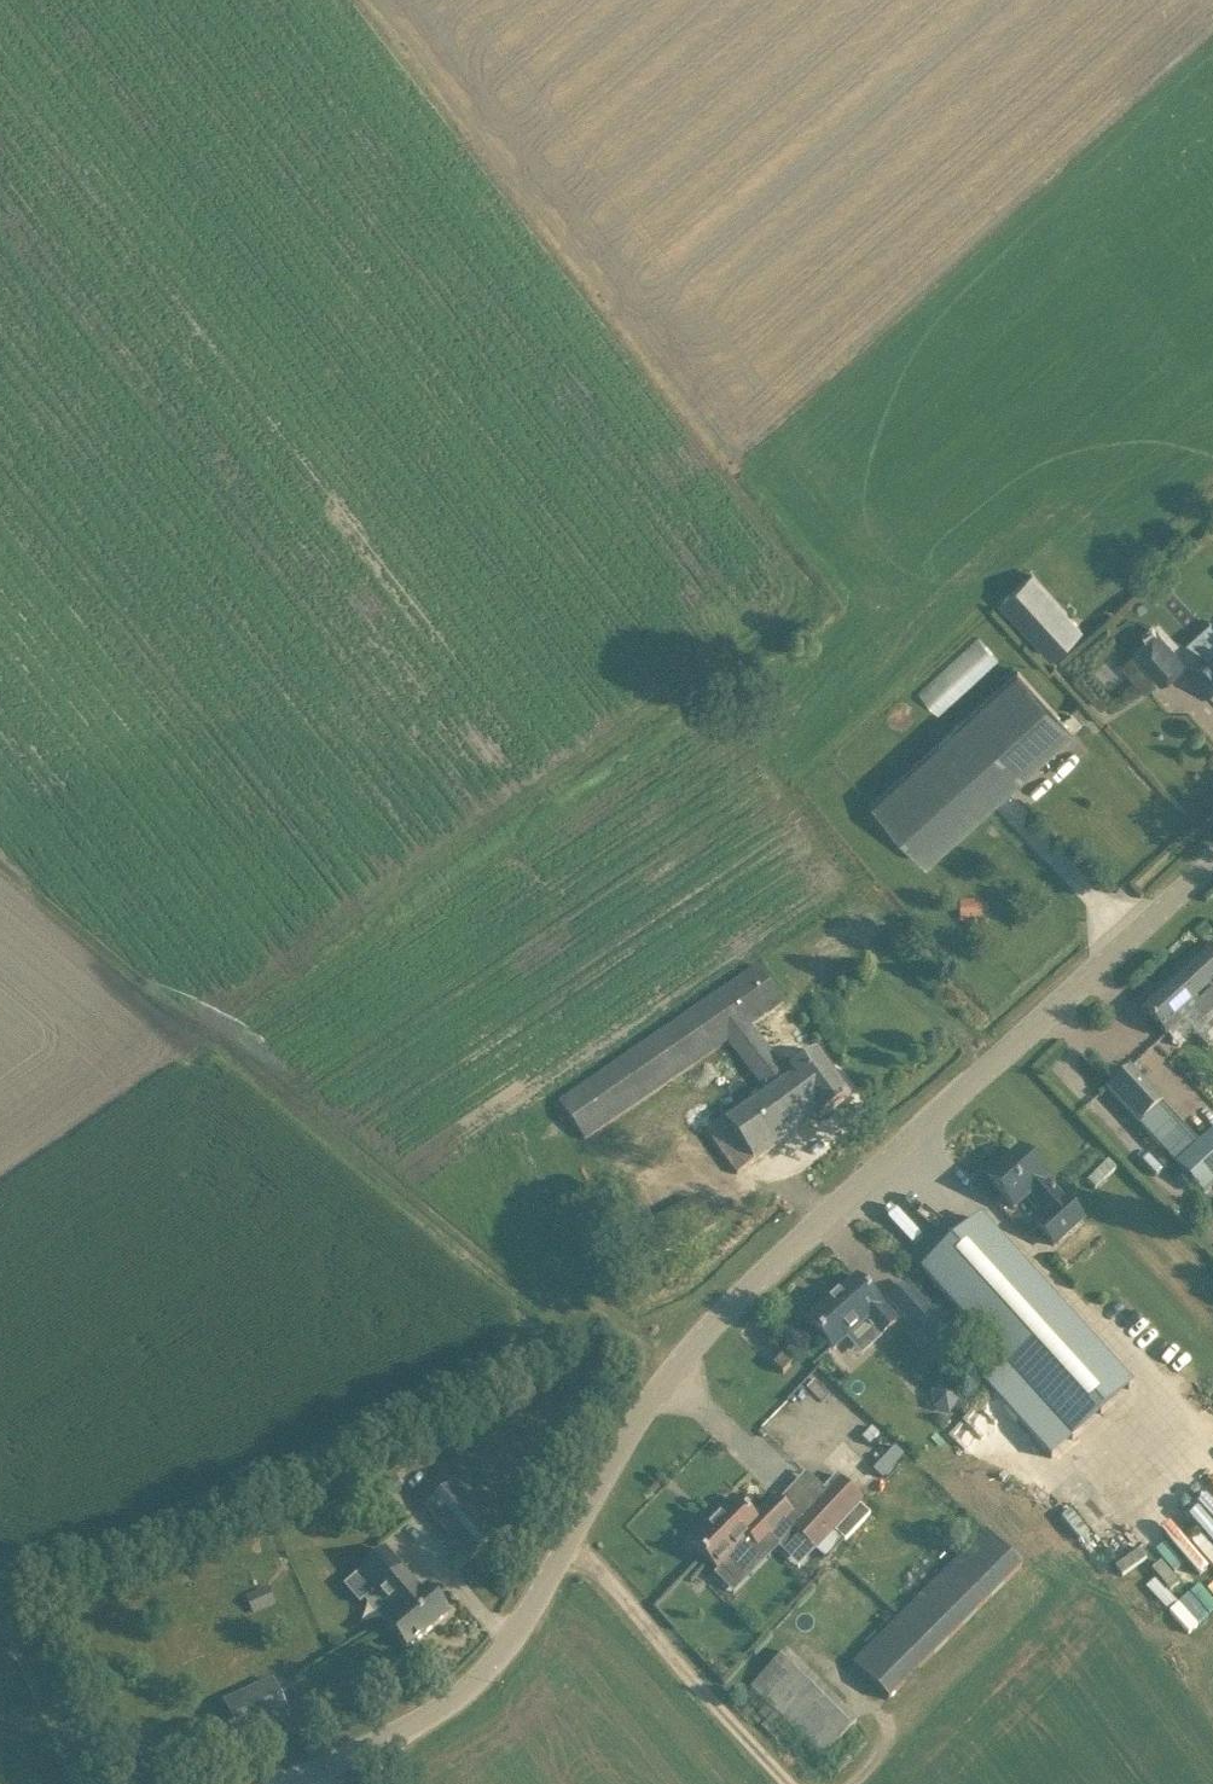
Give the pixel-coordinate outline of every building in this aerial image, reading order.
[(1004,601),(1051,652),(1079,626),(1032,575),(1004,601)] [(1158,630),(1135,651),(1161,680),(1184,659),(1158,630)] [(1000,655),(980,634),(917,692),(937,714),(1000,655)] [(1194,670),(1212,691),(1212,652),(1194,670)] [(873,803),(926,861),(1072,728),(1019,670),(873,803)] [(961,901),(962,921),(977,920),(975,901),(961,901)] [(1185,1020),(1194,1013),(1202,1022),(1212,1012),(1212,950),(1211,947),(1141,1011),(1166,1038),(1185,1020)] [(784,1004),(760,969),(759,967),(559,1104),(585,1141),(728,1043),(765,1090),(706,1131),(738,1175),(818,1117),(819,1120),(851,1097),(818,1052),(787,1074),(751,1027),(784,1004)] [(1139,1126),(1140,1125),(1158,1108),(1163,1103),(1131,1068),(1106,1090),(1139,1126)] [(1178,1167),(1204,1196),(1212,1188),(1212,1135),(1178,1167)] [(1083,1224),(1065,1204),(1045,1182),(1046,1180),(1021,1152),(989,1181),(1014,1210),(1027,1198),(1047,1221),(1038,1229),(1056,1248),(1083,1224)] [(1051,1459),(1131,1388),(979,1219),(921,1272),(1000,1359),(979,1379),(1051,1459)] [(881,1337),(897,1323),(857,1279),(838,1296),(837,1295),(830,1302),(830,1303),(808,1323),(833,1350),(866,1321),(881,1337)] [(924,1339),(940,1324),(906,1286),(890,1301),(924,1339)] [(795,1362),(786,1354),(774,1366),(783,1375),(795,1362)] [(967,1399),(951,1378),(931,1392),(947,1414),(967,1399)] [(418,1494),(428,1506),(426,1508),(463,1551),(471,1560),(500,1536),(455,1483),(453,1485),(443,1473),(418,1494)] [(839,1477),(791,1528),(816,1552),(863,1500),(839,1477)] [(733,1499),(690,1543),(720,1573),(750,1542),(759,1551),(794,1516),(776,1499),(755,1520),(733,1499)] [(1212,1570),(1175,1525),(1152,1543),(1166,1560),(1144,1578),(1147,1583),(1124,1601),(1144,1624),(1190,1585),(1192,1588),(1212,1570)] [(987,1533),(854,1666),(889,1701),(1022,1568),(987,1533)] [(1115,1547),(1126,1573),(1151,1563),(1140,1536),(1115,1547)] [(1212,1562),(1212,1546),(1210,1542),(1202,1549),(1212,1562)] [(428,1589),(422,1594),(401,1569),(376,1590),(398,1615),(385,1626),(407,1651),(450,1614),(428,1589)] [(789,1650),(753,1687),(826,1759),(863,1722),(789,1650)] [(272,1677),(223,1699),(240,1737),(289,1715),(272,1677)]
